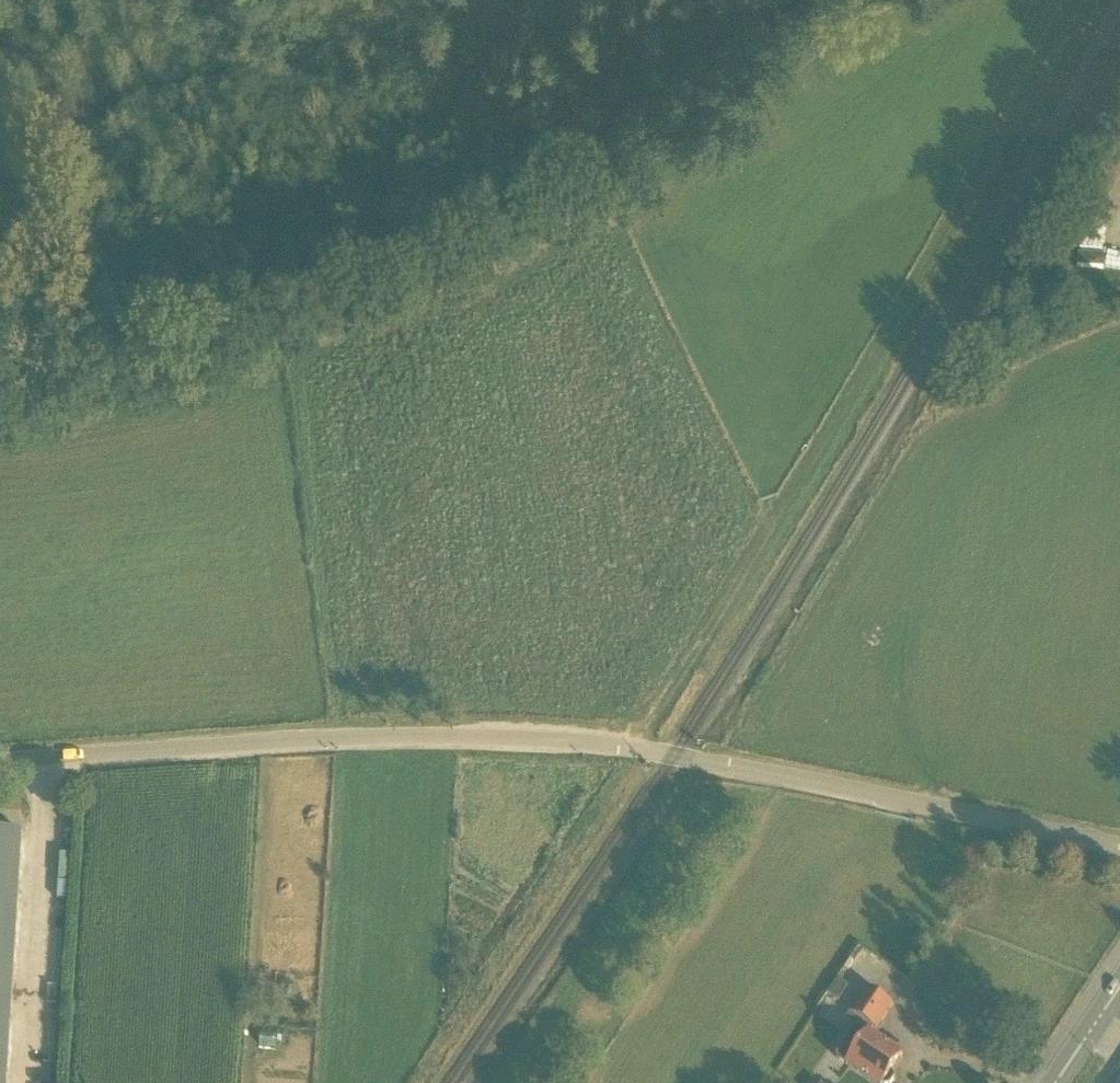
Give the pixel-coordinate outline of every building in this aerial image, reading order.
[(22,833),(0,831),(0,1082),(7,1082),(22,833)] [(1000,853),(986,849),(985,849),(982,860),(997,864),(1000,853)] [(837,1058),(875,1082),(893,1082),(895,1080),(894,1075),(892,1074),(903,1057),(870,1035),(874,1029),(876,1030),(893,1005),(868,988),(846,1021),(857,1028),(837,1058)]
